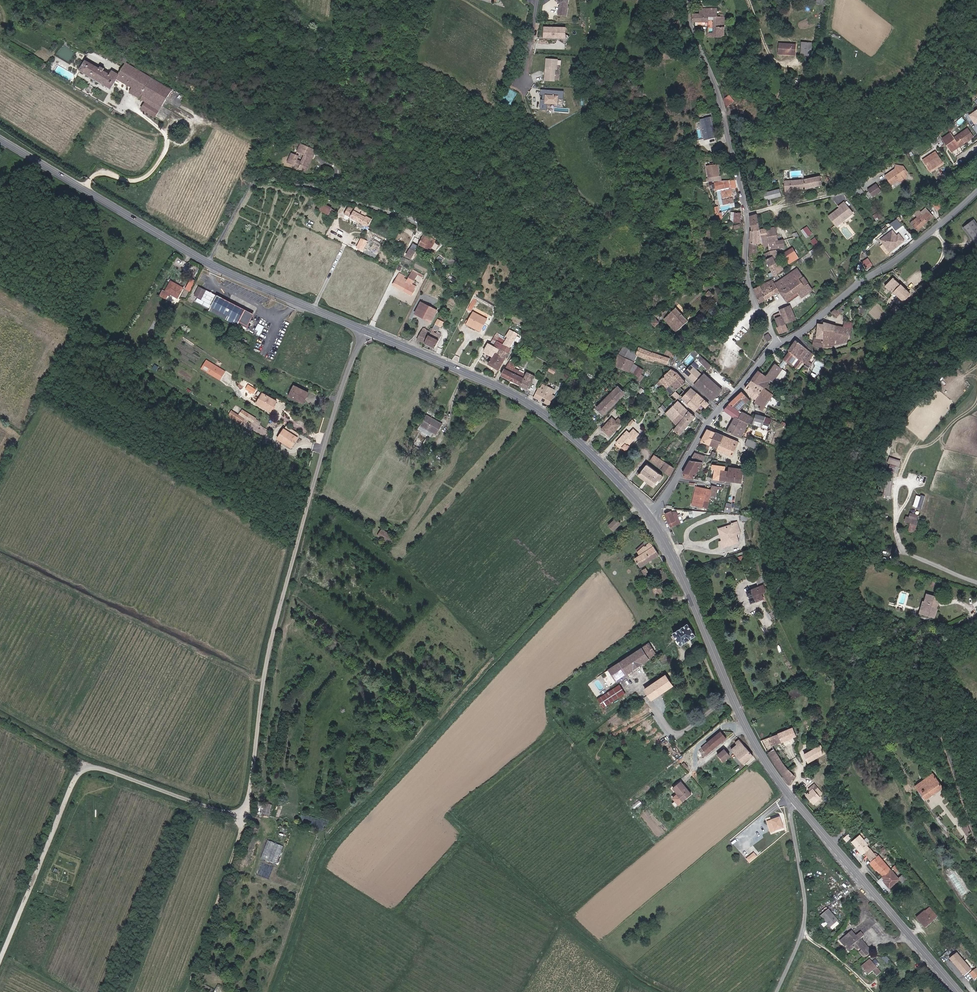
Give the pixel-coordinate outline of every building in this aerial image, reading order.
[(569,0),(559,0),(560,3),(562,3),(561,6),(560,6),(559,14),(568,15),(569,7),(568,7),(569,0)] [(700,13),(693,13),(693,21),(707,21),(707,28),(705,28),(705,31),(707,31),(707,37),(725,36),(725,15),(717,15),(717,8),(700,8),(700,13)] [(565,39),(566,27),(544,25),(543,38),(565,39)] [(804,56),(814,56),(814,41),(803,42),(804,55),(804,56)] [(780,43),(780,52),(796,53),(797,44),(780,43)] [(546,58),(545,79),(560,80),(561,59),(546,58)] [(173,89),(127,62),(121,73),(114,69),(111,74),(107,71),(108,70),(103,67),(102,68),(89,61),(83,71),(111,88),(117,78),(133,87),(130,92),(146,102),(142,110),(156,118),(173,89)] [(720,88),(725,105),(734,101),(728,94),(725,86),(720,88)] [(564,106),(565,91),(541,89),(541,94),(545,94),(545,99),(541,99),(540,108),(547,109),(548,105),(564,106)] [(711,117),(700,120),(705,140),(716,137),(711,117)] [(943,138),(952,152),(975,137),(969,127),(955,136),(952,132),(943,138)] [(308,170),(316,150),(301,143),(298,151),(306,154),(303,161),(298,159),(300,154),(293,152),(289,161),(299,165),(300,164),(301,164),(300,167),(308,170)] [(923,159),(928,168),(941,160),(936,151),(923,159)] [(941,160),(928,168),(930,170),(943,162),(941,160)] [(707,165),(709,177),(720,175),(718,164),(707,165)] [(892,185),(898,180),(900,183),(903,180),(904,168),(902,166),(894,164),(894,169),(885,176),(892,185)] [(809,188),(824,186),(822,177),(805,179),(786,181),(786,188),(809,188)] [(729,180),(715,183),(716,190),(720,189),(724,205),(734,203),(732,193),(733,193),(732,187),(731,187),(729,180)] [(877,184),(869,190),(874,197),(882,191),(877,184)] [(765,193),(767,199),(781,196),(780,189),(765,193)] [(836,226),(854,212),(845,201),(840,205),(841,206),(828,216),(836,226)] [(324,205),(322,210),(329,214),(332,209),(324,205)] [(350,206),(345,216),(368,227),(373,218),(368,215),(369,213),(357,207),(356,209),(350,206)] [(921,213),(927,219),(932,213),(927,208),(921,213)] [(918,230),(928,220),(927,219),(921,213),(918,210),(915,213),(918,216),(914,220),(916,222),(914,225),(918,230)] [(741,212),(731,212),(730,221),(741,222),(741,212)] [(758,215),(751,217),(754,230),(761,229),(758,215)] [(897,218),(891,223),(897,231),(903,226),(897,218)] [(976,219),(964,227),(976,246),(976,221),(976,219)] [(813,234),(808,226),(802,230),(807,237),(813,234)] [(779,240),(776,227),(767,229),(769,246),(769,250),(780,247),(779,240)] [(767,229),(761,229),(754,230),(750,231),(750,259),(757,260),(758,245),(764,244),(764,247),(769,246),(767,229)] [(887,254),(901,242),(895,236),(893,238),(887,231),(876,241),(887,254)] [(437,239),(424,234),(420,245),(427,247),(428,245),(434,247),(437,239)] [(364,250),(368,240),(361,237),(357,248),(364,250)] [(411,248),(408,254),(414,257),(417,251),(411,248)] [(793,248),(786,253),(791,262),(799,257),(793,248)] [(816,252),(813,249),(798,261),(801,263),(816,252)] [(781,256),(778,250),(771,251),(764,254),(775,275),(785,269),(781,263),(779,264),(776,259),(781,256)] [(871,265),(866,258),(860,262),(864,269),(871,265)] [(776,283),(781,291),(788,302),(799,295),(797,292),(809,284),(797,268),(776,283)] [(405,276),(400,273),(393,285),(412,295),(417,286),(413,283),(419,272),(413,269),(407,279),(404,278),(405,276)] [(192,277),(186,288),(191,291),(196,280),(192,277)] [(895,277),(888,284),(903,302),(912,294),(903,284),(902,285),(895,277)] [(184,287),(169,279),(167,282),(169,283),(166,290),(164,289),(161,295),(167,299),(169,295),(171,296),(172,294),(178,298),(184,287)] [(781,291),(776,283),(773,280),(754,288),(760,304),(781,291)] [(799,295),(801,298),(812,290),(809,284),(797,292),(799,295)] [(207,289),(200,286),(196,295),(202,298),(207,289)] [(710,299),(714,295),(709,291),(706,294),(710,299)] [(239,321),(245,310),(219,294),(212,305),(239,321)] [(472,311),(477,299),(473,297),(468,309),(472,311)] [(432,321),(437,309),(421,302),(416,313),(432,321)] [(895,305),(891,309),(896,314),(900,310),(895,305)] [(786,324),(797,320),(791,306),(780,310),(781,312),(783,317),(786,324)] [(673,309),(662,320),(675,333),(687,323),(675,312),(673,309)] [(838,313),(835,309),(830,313),(834,318),(838,313)] [(468,318),(466,323),(480,330),(487,317),(474,310),(470,319),(468,318)] [(783,317),(781,312),(775,315),(779,327),(777,327),(780,334),(788,331),(786,324),(783,317)] [(443,321),(438,319),(434,327),(440,330),(443,321)] [(824,324),(819,323),(817,337),(814,337),(813,346),(823,349),(834,348),(835,346),(846,344),(848,340),(850,340),(851,329),(825,322),(824,324)] [(418,340),(426,344),(431,333),(423,329),(418,340)] [(506,358),(515,339),(517,340),(519,337),(516,336),(518,333),(509,329),(506,336),(507,337),(501,349),(499,354),(506,358)] [(441,336),(432,332),(431,333),(426,344),(436,348),(441,336)] [(490,343),(501,349),(507,337),(506,336),(496,332),(490,343)] [(766,342),(772,337),(768,332),(762,337),(766,342)] [(814,355),(797,340),(789,351),(790,351),(800,359),(809,366),(811,363),(809,362),(814,355)] [(496,353),(499,354),(501,349),(490,343),(488,342),(486,345),(482,353),(484,353),(493,358),(496,353)] [(622,346),(618,355),(635,361),(637,355),(638,352),(622,346)] [(640,346),(638,352),(637,355),(646,359),(649,350),(640,346)] [(657,353),(649,350),(646,359),(654,362),(655,360),(657,353)] [(790,351),(785,359),(794,367),(800,359),(790,351)] [(506,358),(499,354),(496,353),(493,358),(491,362),(490,364),(500,369),(506,358)] [(671,358),(657,353),(655,360),(669,364),(671,358)] [(618,355),(614,366),(630,372),(635,361),(618,355)] [(708,370),(712,366),(700,355),(699,361),(708,370)] [(503,376),(521,385),(527,374),(514,368),(516,364),(510,361),(503,376)] [(225,371),(213,363),(208,371),(220,379),(225,371)] [(701,374),(691,365),(684,374),(694,382),(701,374)] [(769,386),(770,385),(772,382),(774,383),(783,371),(776,365),(766,377),(760,372),(746,390),(758,401),(769,386)] [(665,375),(658,384),(661,386),(664,383),(668,387),(667,389),(669,390),(668,391),(673,396),(686,382),(677,373),(671,369),(669,371),(665,375)] [(529,388),(535,375),(527,372),(527,374),(521,385),(529,388)] [(695,385),(713,401),(723,391),(705,374),(695,385)] [(254,393),(257,389),(249,384),(246,389),(254,393)] [(539,388),(534,397),(550,405),(555,395),(545,390),(547,386),(542,384),(540,388),(539,388)] [(596,409),(604,418),(606,416),(607,416),(608,415),(608,414),(627,393),(619,385),(596,409)] [(309,393),(295,386),(290,397),(304,404),(309,393)] [(761,412),(763,413),(765,410),(765,409),(777,393),(769,386),(758,401),(756,404),(763,409),(761,412)] [(692,388),(682,398),(696,411),(702,405),(706,409),(710,405),(692,388)] [(750,399),(743,391),(730,404),(740,410),(750,399)] [(278,401),(264,392),(258,403),(272,411),(278,401)] [(679,401),(667,413),(677,426),(674,431),(681,436),(696,417),(679,401)] [(736,417),(740,418),(742,412),(740,410),(730,404),(724,410),(736,417)] [(743,411),(742,412),(740,418),(748,422),(753,425),(763,428),(764,423),(755,421),(756,418),(743,411)] [(757,414),(756,418),(755,421),(764,423),(765,424),(766,416),(757,414)] [(427,415),(421,425),(439,434),(444,424),(427,415)] [(736,434),(742,436),(748,422),(740,418),(736,417),(728,431),(736,434)] [(613,418),(603,429),(611,436),(620,425),(613,418)] [(298,436),(285,429),(279,439),(292,446),(298,436)] [(627,430),(618,441),(622,445),(627,449),(630,445),(629,444),(639,433),(634,429),(630,433),(627,430)] [(739,443),(708,429),(702,441),(718,448),(717,450),(719,451),(733,457),(739,443)] [(756,442),(748,439),(745,444),(754,448),(756,442)] [(706,456),(696,452),(685,473),(688,477),(695,478),(704,462),(706,456)] [(651,461),(670,475),(675,467),(655,456),(651,461)] [(883,497),(893,498),(897,458),(888,458),(888,463),(889,463),(888,473),(886,473),(883,497)] [(649,464),(640,475),(654,486),(659,480),(661,482),(665,477),(649,464)] [(728,481),(729,471),(726,470),(727,466),(713,464),(712,469),(715,470),(714,479),(728,481)] [(730,467),(729,471),(728,481),(742,483),(744,469),(730,467)] [(712,485),(712,489),(710,496),(717,497),(719,486),(712,485)] [(712,489),(696,486),(693,504),(705,506),(705,509),(708,509),(710,496),(712,489)] [(922,508),(925,496),(916,494),(913,506),(922,508)] [(727,503),(725,513),(732,514),(733,504),(727,503)] [(667,514),(672,526),(681,523),(680,519),(676,520),(673,513),(672,511),(667,514)] [(915,532),(918,521),(919,515),(910,513),(909,517),(907,516),(906,520),(911,522),(909,531),(915,532)] [(622,523),(617,518),(610,525),(615,530),(622,523)] [(734,535),(740,533),(736,523),(721,528),(724,539),(720,541),(722,548),(737,542),(734,535)] [(378,536),(390,541),(393,534),(381,529),(378,536)] [(660,554),(651,543),(647,546),(646,545),(639,551),(641,554),(635,559),(642,567),(660,554)] [(761,576),(755,578),(759,587),(748,592),(753,604),(765,598),(762,591),(767,589),(761,576)] [(659,586),(653,589),(656,595),(662,592),(659,586)] [(921,613),(936,616),(940,597),(927,594),(925,601),(924,601),(921,613)] [(689,624),(674,633),(682,646),(697,637),(689,624)] [(665,632),(609,669),(617,681),(673,644),(665,632)] [(674,686),(667,674),(646,688),(653,700),(674,686)] [(802,680),(790,689),(795,696),(807,687),(802,680)] [(625,694),(620,686),(600,699),(606,709),(608,707),(607,705),(625,694)] [(794,727),(761,741),(774,762),(783,775),(790,769),(784,762),(775,746),(797,736),(794,727)] [(722,731),(702,746),(707,754),(727,738),(722,731)] [(754,756),(740,739),(736,742),(738,744),(732,748),(745,763),(754,756)] [(826,753),(821,745),(805,755),(810,763),(826,753)] [(726,749),(718,754),(723,761),(730,755),(726,749)] [(790,769),(783,775),(791,785),(796,777),(790,769)] [(916,786),(921,794),(926,801),(944,789),(934,773),(916,786)] [(692,796),(682,783),(675,788),(679,793),(674,797),(680,805),(692,796)] [(806,796),(814,804),(820,799),(818,797),(822,793),(815,785),(808,790),(810,792),(806,796)] [(265,806),(258,805),(258,814),(271,815),(271,803),(265,803),(265,806)] [(969,825),(963,828),(967,836),(972,833),(969,825)] [(268,840),(265,847),(281,852),(284,845),(268,840)] [(277,863),(280,852),(264,848),(261,859),(277,863)] [(750,863),(758,856),(754,851),(746,858),(750,863)] [(879,868),(885,876),(892,870),(881,856),(879,857),(876,853),(871,857),(874,861),(872,863),(878,870),(879,868)] [(885,876),(884,876),(887,880),(885,881),(890,887),(900,880),(902,883),(908,878),(904,874),(899,878),(892,870),(885,876)] [(926,911),(918,917),(926,926),(934,920),(932,917),(936,914),(931,907),(926,911)] [(839,921),(828,909),(821,915),(832,928),(839,921)] [(853,930),(841,940),(840,940),(849,952),(850,951),(855,947),(865,957),(872,951),(861,938),(865,935),(862,932),(857,935),(853,930)] [(964,976),(972,969),(956,952),(949,958),(964,976)] [(883,971),(871,958),(862,966),(870,974),(874,970),(878,975),(883,971)]
